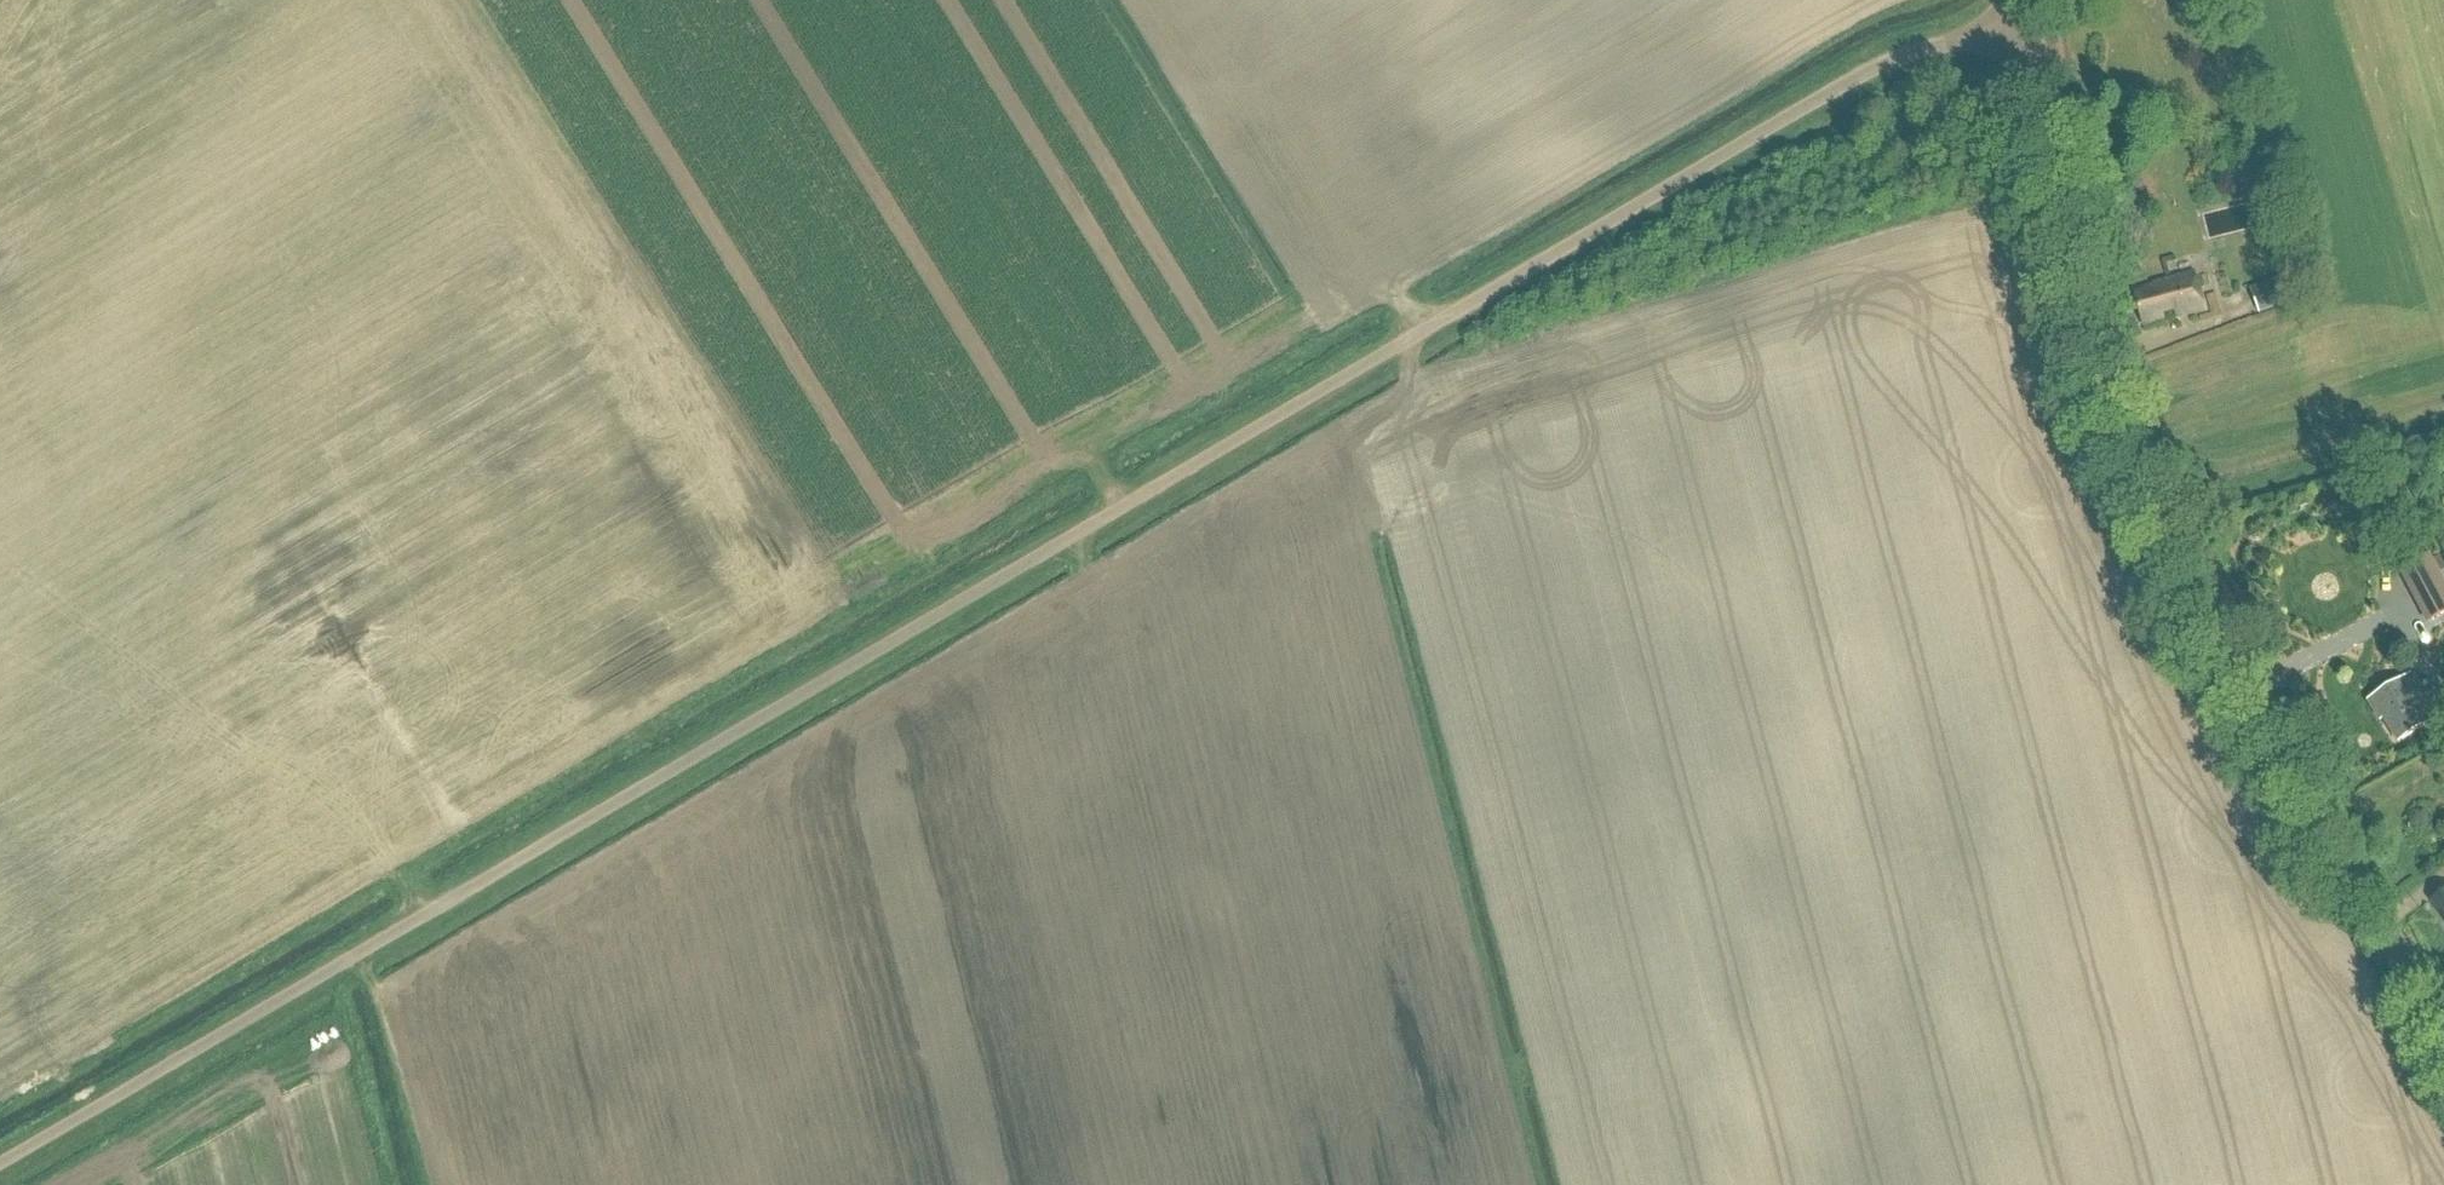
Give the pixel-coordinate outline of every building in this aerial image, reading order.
[(2279,218),(2274,199),(2264,202),(2262,203),(2268,222),(2279,218)] [(2251,290),(2259,314),(2317,295),(2309,272),(2251,290)] [(2177,321),(2206,313),(2195,273),(2133,290),(2144,328),(2165,322),(2164,317),(2175,314),(2177,321)] [(2430,624),(2443,617),(2443,578),(2443,576),(2436,561),(2432,554),(2429,556),(2402,569),(2430,624)] [(2414,735),(2430,725),(2437,720),(2423,697),(2416,687),(2410,677),(2388,691),(2367,705),(2371,711),(2376,718),(2377,717),(2378,716),(2388,731),(2397,746),(2414,735)] [(2431,904),(2443,922),(2443,894),(2431,904)]
